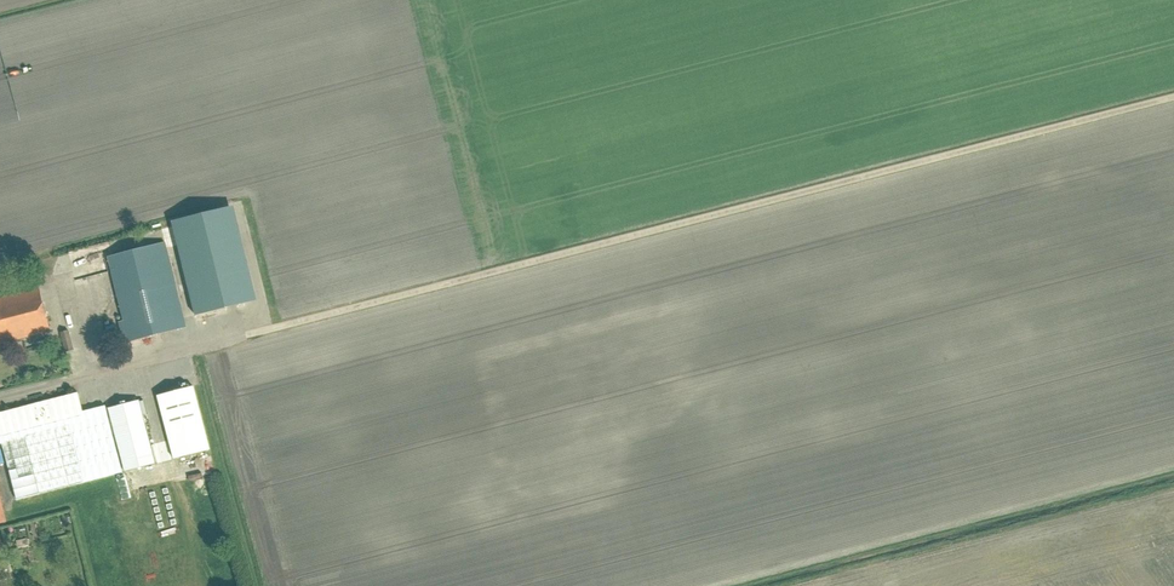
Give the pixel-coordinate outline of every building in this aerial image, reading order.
[(243,304),(219,210),(172,221),(196,315),(243,304)] [(123,321),(119,322),(124,343),(186,327),(164,242),(108,257),(123,321)] [(51,332),(39,289),(0,299),(0,345),(51,332)] [(174,459),(210,450),(193,386),(158,395),(174,459)] [(2,444),(17,500),(122,473),(105,406),(82,412),(77,393),(0,413),(0,444),(2,444)] [(139,400),(108,408),(125,471),(156,464),(144,416),(147,415),(144,401),(140,401),(139,400)] [(0,562),(0,580),(11,577),(7,561),(0,562)]
